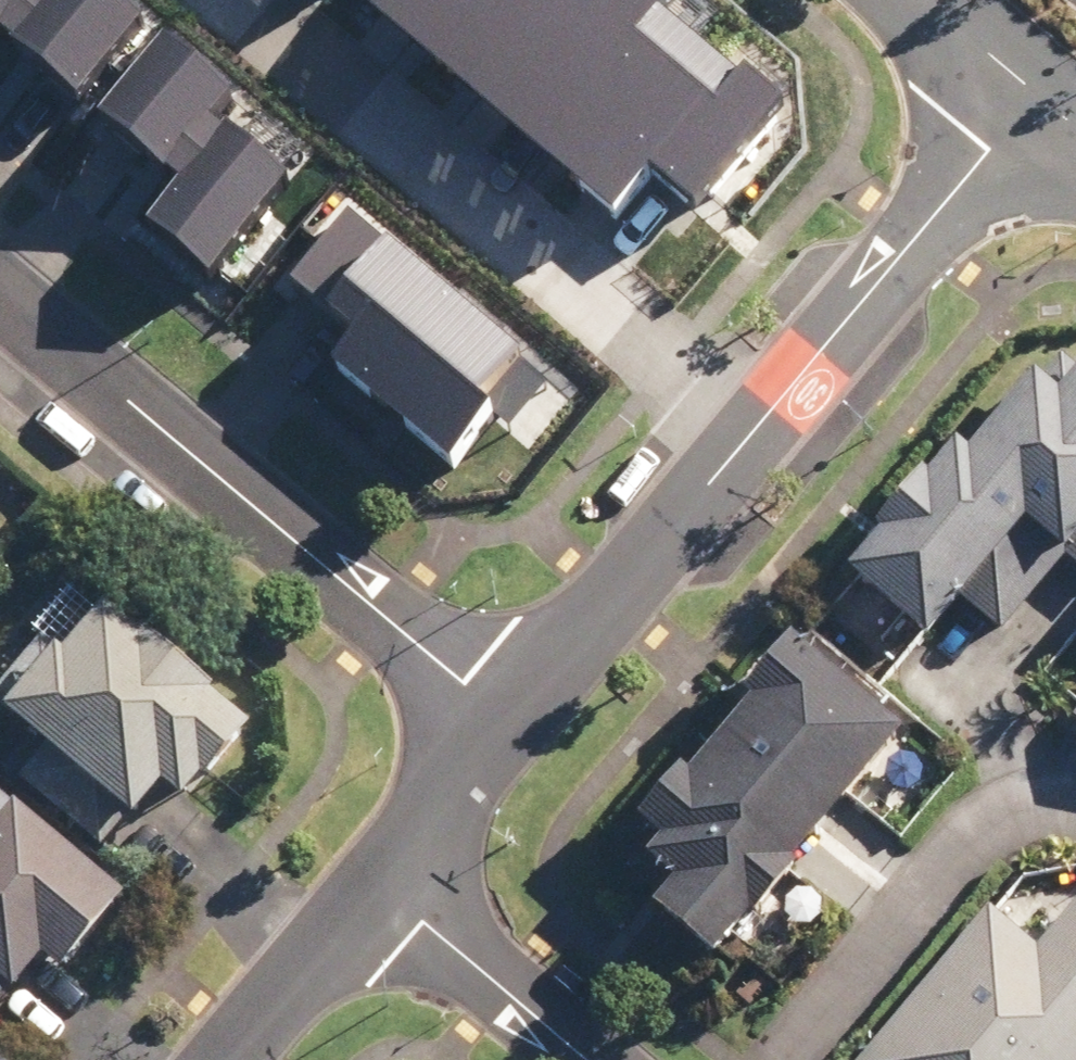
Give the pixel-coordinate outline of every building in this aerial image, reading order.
[(4,37),(83,103),(154,20),(130,0),(0,0),(0,41),(4,37)] [(616,233),(656,186),(705,228),(802,114),(667,0),(340,0),(616,233)] [(216,279),(295,184),(215,118),(236,93),(171,39),(103,120),(183,186),(150,225),(216,279)] [(335,361),(455,462),(538,364),(347,202),(273,288),(345,349),(335,361)] [(1062,561),(1075,545),(1075,378),(1048,406),(1029,387),(955,461),(947,453),(867,532),(878,543),(841,579),(869,608),(849,628),(881,659),(903,637),(916,650),(958,603),(1000,640),(1032,604),(1053,622),(1075,596),(1075,574),(1062,561)] [(54,586),(3,649),(23,665),(0,694),(0,732),(28,754),(8,778),(106,857),(154,798),(180,818),(244,738),(54,586)] [(788,874),(900,735),(778,638),(728,701),(741,712),(695,770),(688,765),(638,829),(654,842),(629,873),(661,899),(643,922),(716,981),(796,880),(788,874)] [(1066,730),(1075,738),(1075,717),(1066,730)] [(0,801),(0,1013),(38,971),(50,982),(117,908),(0,801)] [(991,917),(870,1059),(1075,1059),(1075,910),(1037,956),(991,917)]
